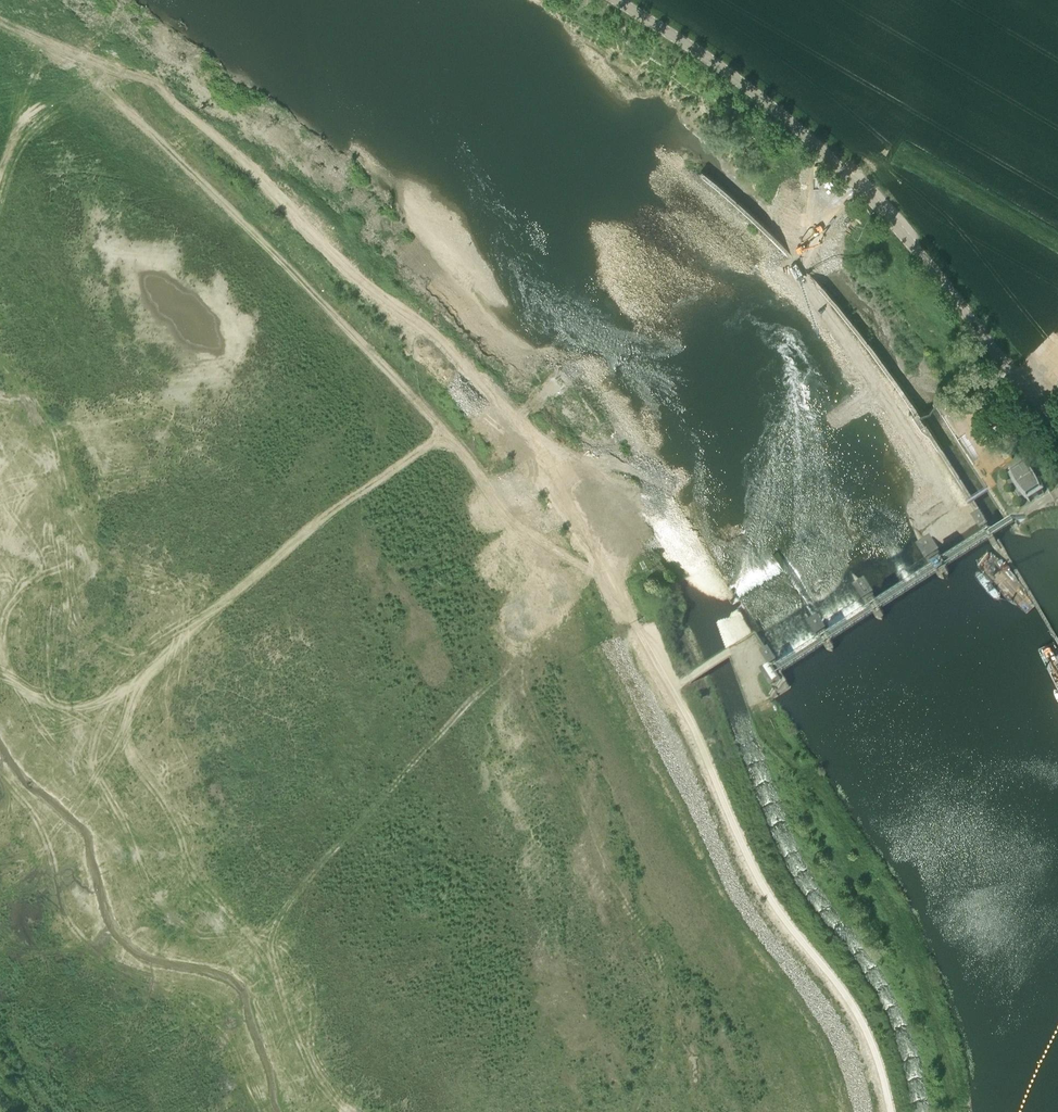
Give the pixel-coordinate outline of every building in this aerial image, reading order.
[(992,472),(1001,465),(993,453),(984,461),(992,472)] [(1015,477),(1019,486),(1025,496),(1029,501),(1044,492),(1040,484),(1035,476),(1029,468),(1015,477)] [(924,536),(922,536),(920,537),(919,539),(920,544),(921,549),(925,555),(924,556),(933,570),(935,569),(938,573),(943,576),(949,573),(948,566),(945,562),(947,561),(937,547),(936,548),(932,542),(928,538),(924,536)] [(865,585),(861,584),(861,587),(862,593),(863,594),(861,596),(870,610),(872,609),(875,614),(876,614),(881,615),(882,612),(882,610),(879,604),(881,603),(872,588),(870,589),(869,588),(865,585)] [(817,619),(812,618),(812,622),(813,626),(811,627),(820,641),(821,640),(824,644),(827,646),(831,647),(832,642),(832,639),(829,635),(831,634),(822,620),(820,621),(817,619)] [(774,666),(764,672),(774,686),(783,680),(774,666)]
